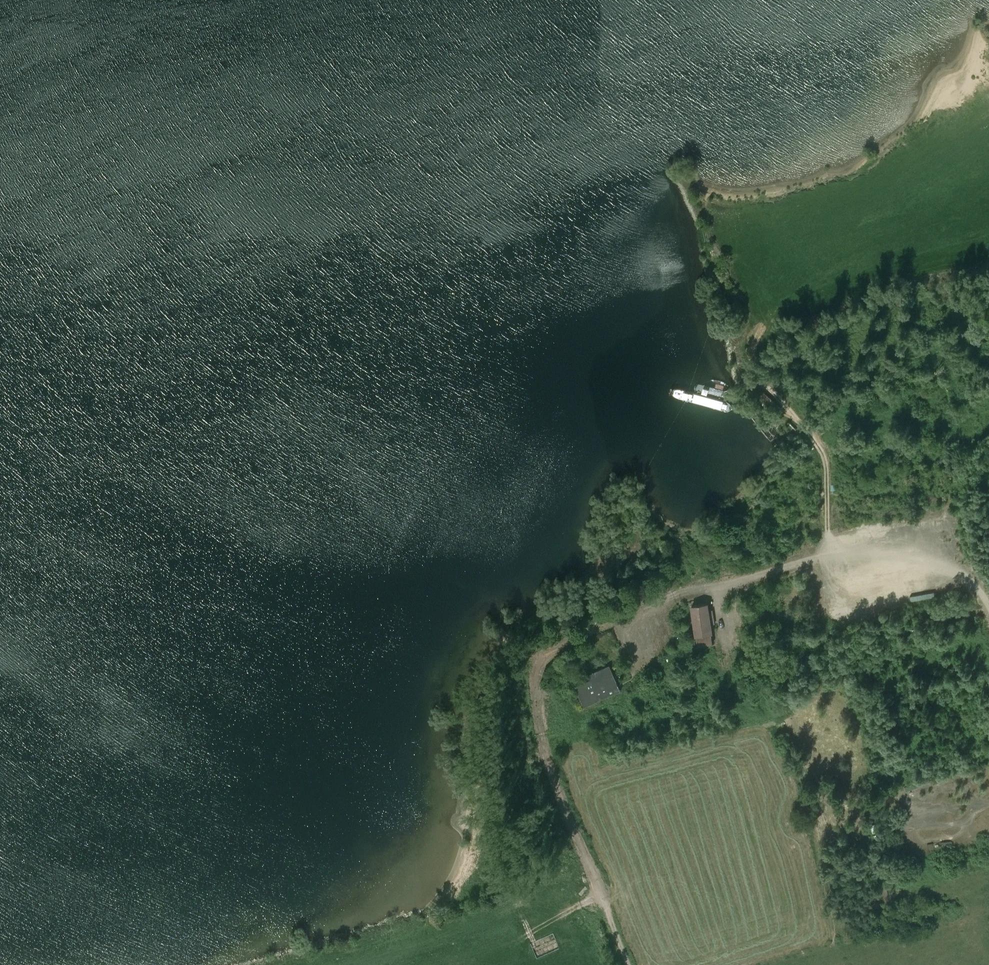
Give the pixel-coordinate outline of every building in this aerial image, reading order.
[(711,627),(707,603),(692,606),(695,627),(697,646),(713,644),(711,633),(711,627)] [(588,674),(591,679),(575,686),(584,707),(621,691),(609,665),(588,674)]
